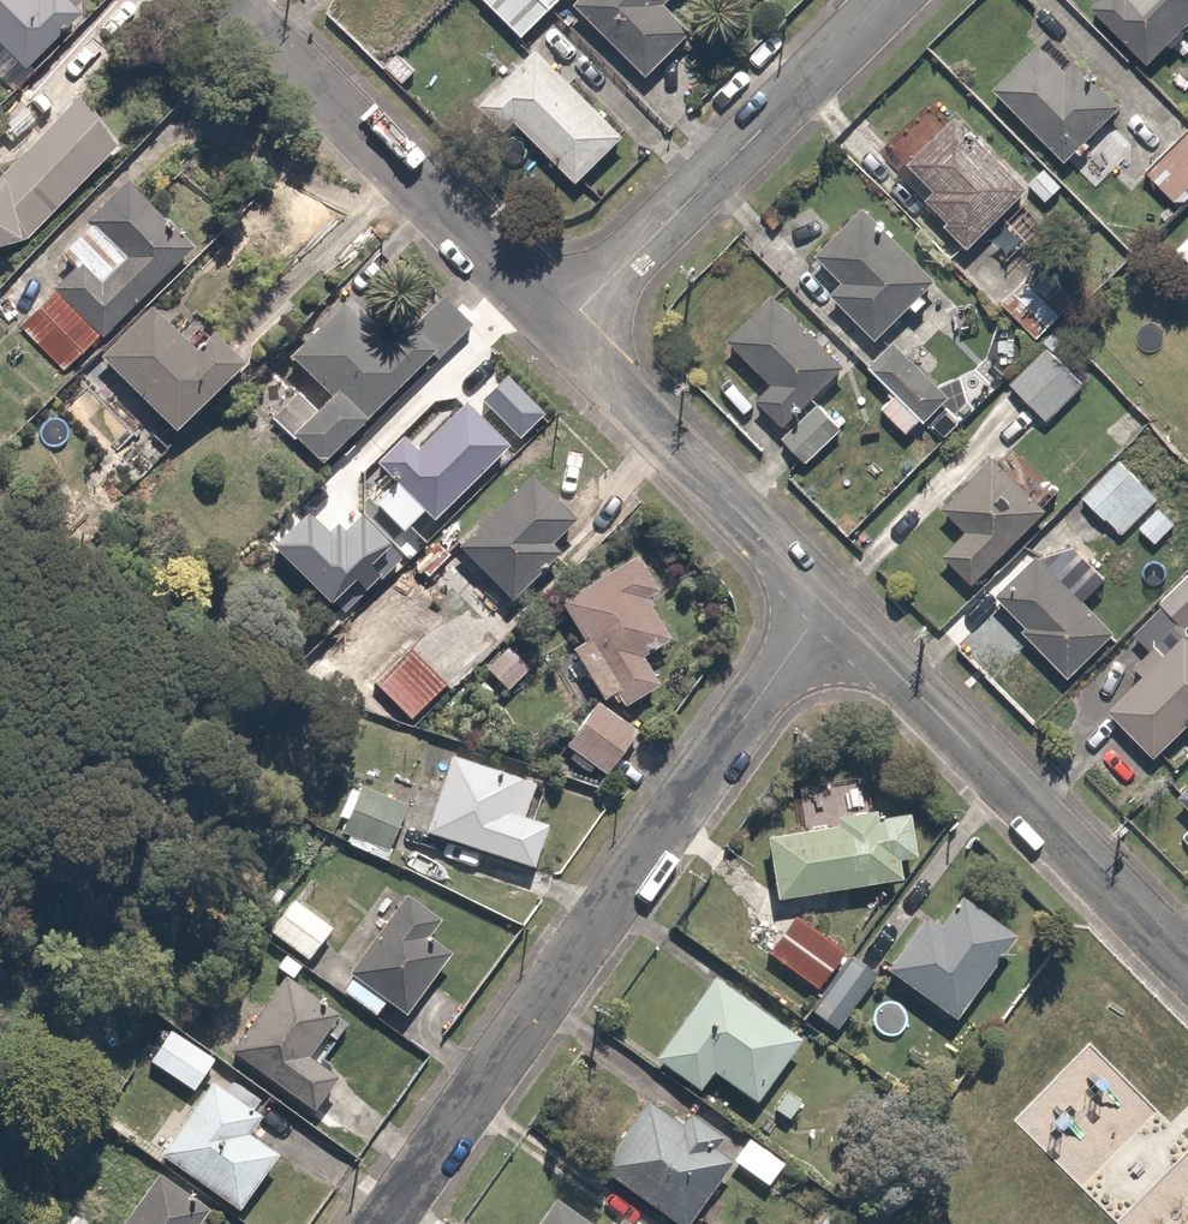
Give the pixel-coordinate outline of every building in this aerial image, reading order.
[(29,69),(87,7),(80,0),(0,0),(0,42),(29,69)] [(582,5),(653,75),(697,32),(671,6),(677,0),(587,0),(582,5)] [(1087,8),(1144,63),(1187,18),(1187,0),(1095,0),(1087,8)] [(1038,41),(986,94),(1058,164),(1122,99),(1077,54),(1064,67),(1038,41)] [(582,182),(629,136),(543,49),(485,106),(510,132),(521,121),(582,182)] [(21,238),(121,126),(75,85),(65,97),(43,78),(0,126),(0,243),(21,238)] [(1159,91),(1133,118),(1164,147),(1139,173),(1176,207),(1187,194),(1187,118),(1159,91)] [(935,221),(961,247),(1025,183),(957,116),(907,166),(923,182),(914,191),(940,216),(935,221)] [(190,233),(121,172),(54,247),(69,260),(51,281),(57,287),(22,327),(70,369),(190,233)] [(927,273),(859,207),(813,254),(836,276),(820,292),(866,336),(927,273)] [(1171,247),(1187,263),(1187,229),(1171,247)] [(1034,256),(1003,287),(1041,324),(1072,293),(1034,256)] [(757,392),(749,400),(775,425),(838,360),(766,290),(711,346),(757,392)] [(439,346),(409,318),(392,336),(350,296),(294,356),(330,391),(319,403),(298,383),(271,412),(326,464),(439,346)] [(150,301),(97,357),(170,426),(242,351),(218,328),(200,348),(150,301)] [(927,417),(952,392),(913,353),(939,327),(917,306),(867,357),(897,387),(922,411),(927,417)] [(1046,422),(1081,386),(1041,348),(1006,384),(1046,422)] [(918,415),(893,390),(877,406),(903,431),(918,415)] [(381,492),(374,500),(406,531),(428,509),(434,515),(509,437),(463,394),(416,443),(401,428),(374,457),(396,477),(381,492)] [(813,399),(776,437),(803,464),(840,426),(813,399)] [(1122,536),(1177,478),(1132,435),(1077,492),(1122,536)] [(932,553),(964,584),(1042,504),(989,451),(932,509),(954,531),(932,553)] [(583,521),(531,468),(454,543),(507,596),(583,521)] [(425,579),(454,548),(437,532),(408,562),(425,579)] [(1032,553),(987,598),(1063,673),(1108,627),(1032,553)] [(658,675),(639,645),(664,630),(638,590),(652,581),(635,554),(563,600),(584,634),(568,644),(600,694),(618,682),(626,696),(658,675)] [(1182,627),(1187,621),(1187,569),(1156,601),(1182,627)] [(1156,601),(1127,631),(1145,649),(1158,662),(1102,718),(1150,764),(1187,725),(1187,632),(1182,627),(1156,601)] [(531,658),(509,640),(473,682),(495,701),(531,658)] [(413,643),(374,680),(411,720),(451,683),(413,643)] [(641,726),(597,697),(567,742),(611,771),(641,726)] [(541,779),(454,748),(425,828),(527,865),(544,817),(529,812),(541,779)] [(397,848),(417,798),(362,777),(342,827),(397,848)] [(1172,799),(1187,814),(1187,782),(1172,799)] [(764,834),(774,898),(898,879),(895,857),(917,853),(910,805),(883,809),(883,804),(842,811),(843,821),(764,834)] [(1015,929),(960,887),(934,922),(922,914),(883,967),(950,1017),(1015,929)] [(339,988),(371,1014),(385,997),(402,1011),(450,951),(428,933),(439,919),(405,892),(345,967),(352,972),(339,988)] [(305,955),(331,925),(295,895),(270,926),(305,955)] [(847,946),(795,907),(763,950),(814,989),(847,946)] [(884,960),(854,940),(810,1006),(839,1026),(884,960)] [(343,1012),(293,970),(230,1045),(300,1104),(327,1071),(307,1055),(343,1012)] [(806,1032),(712,971),(656,1056),(705,1089),(717,1071),(761,1100),(806,1032)] [(188,1088),(210,1055),(167,1027),(146,1059),(188,1088)] [(262,1108),(205,1072),(155,1151),(246,1209),(282,1152),(248,1130),(262,1108)] [(655,1087),(601,1166),(683,1223),(738,1144),(655,1087)] [(789,1158),(754,1133),(734,1161),(769,1186),(789,1158)] [(158,1168),(119,1223),(195,1223),(209,1204),(158,1168)] [(556,1192),(533,1223),(601,1223),(556,1192)]
